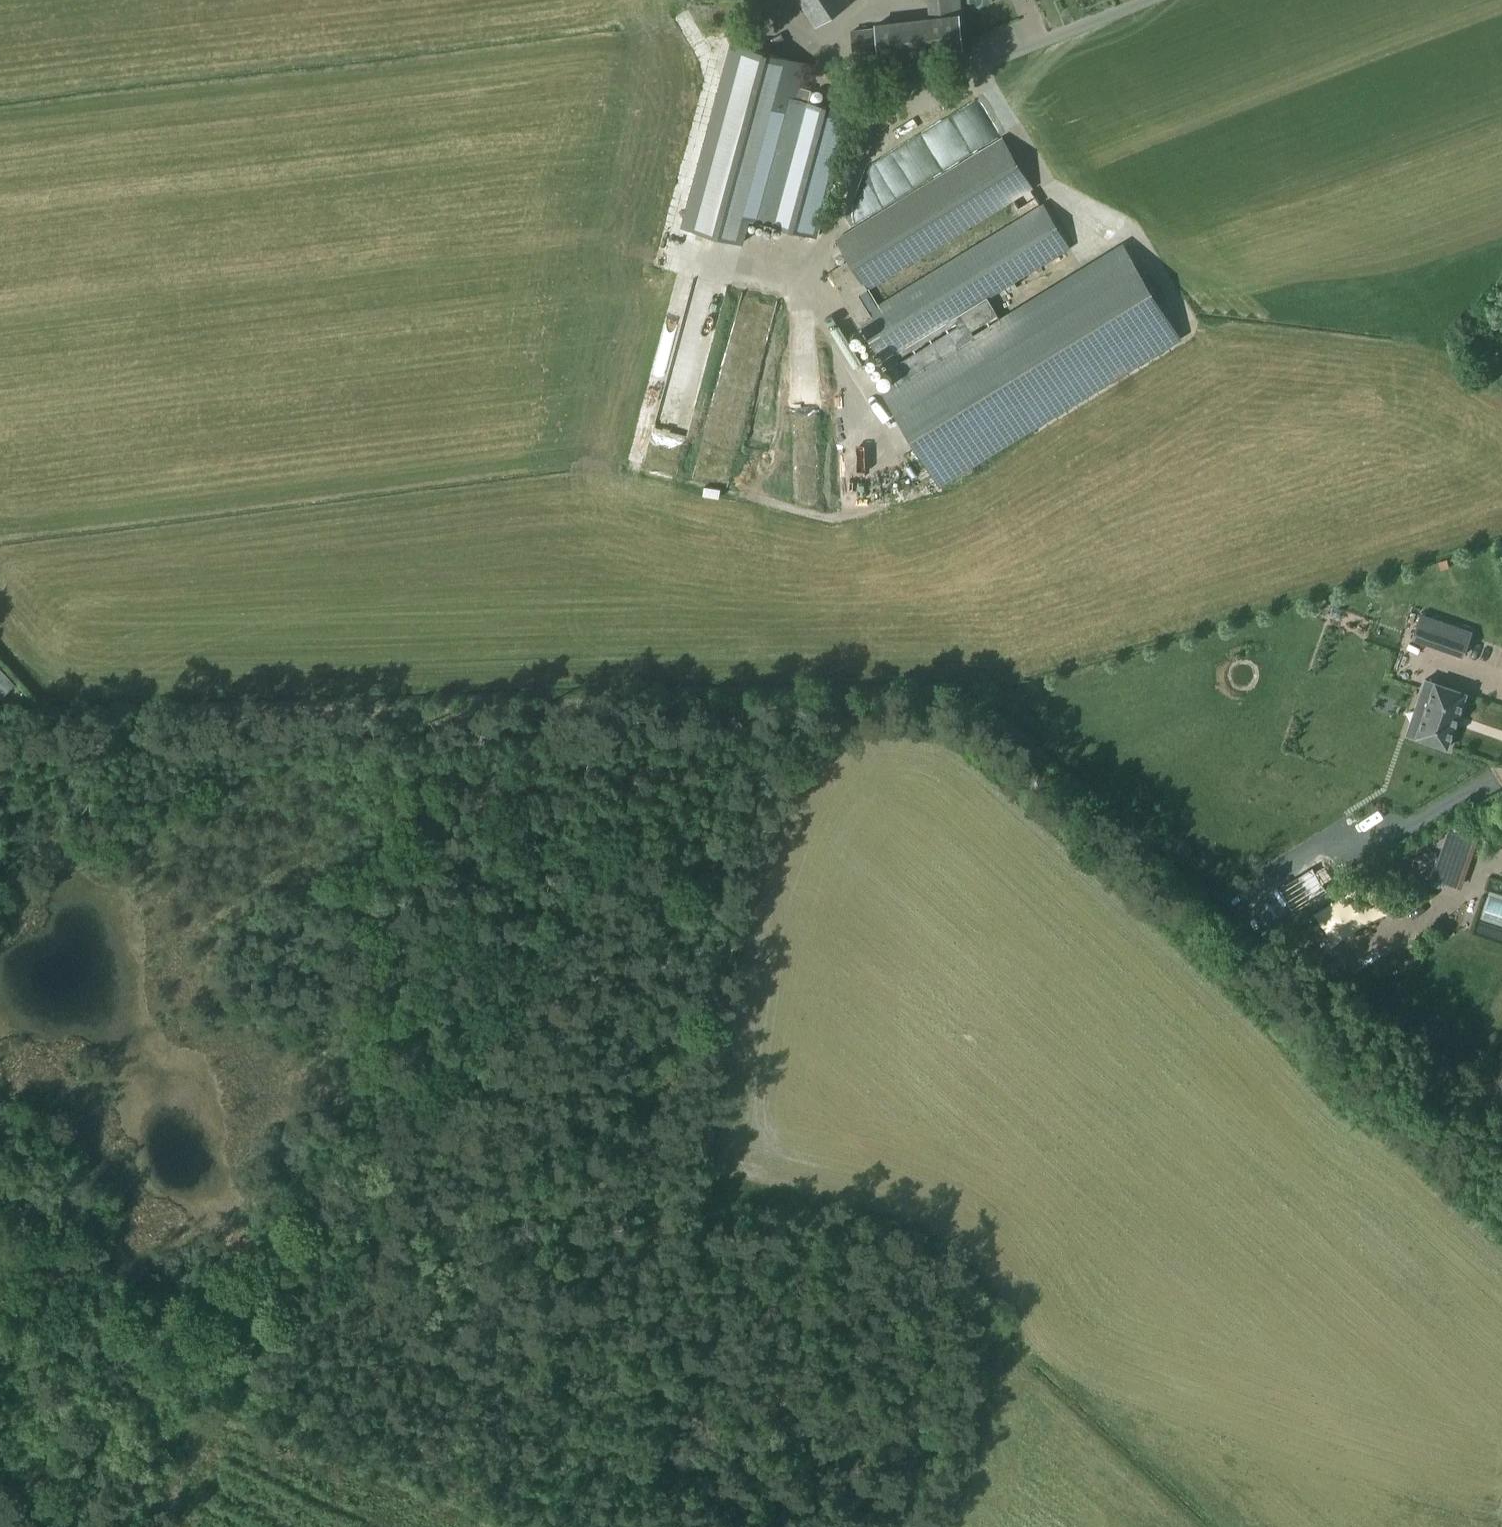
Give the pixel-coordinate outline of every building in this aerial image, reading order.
[(851,4),(848,0),(796,0),(814,29),(851,4)] [(964,50),(958,0),(928,0),(930,21),(852,28),(854,62),(875,61),(940,53),(964,50)] [(806,65),(734,45),(685,227),(742,243),(749,219),(816,239),(848,114),(797,100),(806,65)] [(943,115),(952,125),(946,131),(954,140),(971,125),(976,131),(992,116),(973,95),(958,108),(955,104),(943,115)] [(868,290),(887,278),(1033,189),(1002,137),(866,220),(836,239),(849,260),(827,273),(882,363),(988,299),(1069,250),(1043,204),(868,311),(858,295),(867,289),(868,290)] [(988,299),(882,363),(901,388),(887,396),(942,485),(1181,336),(1126,248),(1004,324),(988,299)] [(1413,639),(1462,656),(1471,632),(1421,614),(1413,639)] [(1466,693),(1425,679),(1416,704),(1426,707),(1415,737),(1446,748),(1466,693)] [(1471,839),(1448,831),(1444,842),(1468,850),(1471,839)] [(1436,866),(1432,878),(1456,886),(1459,874),(1436,866)] [(1300,906),(1309,901),(1297,880),(1287,886),(1300,906)]
